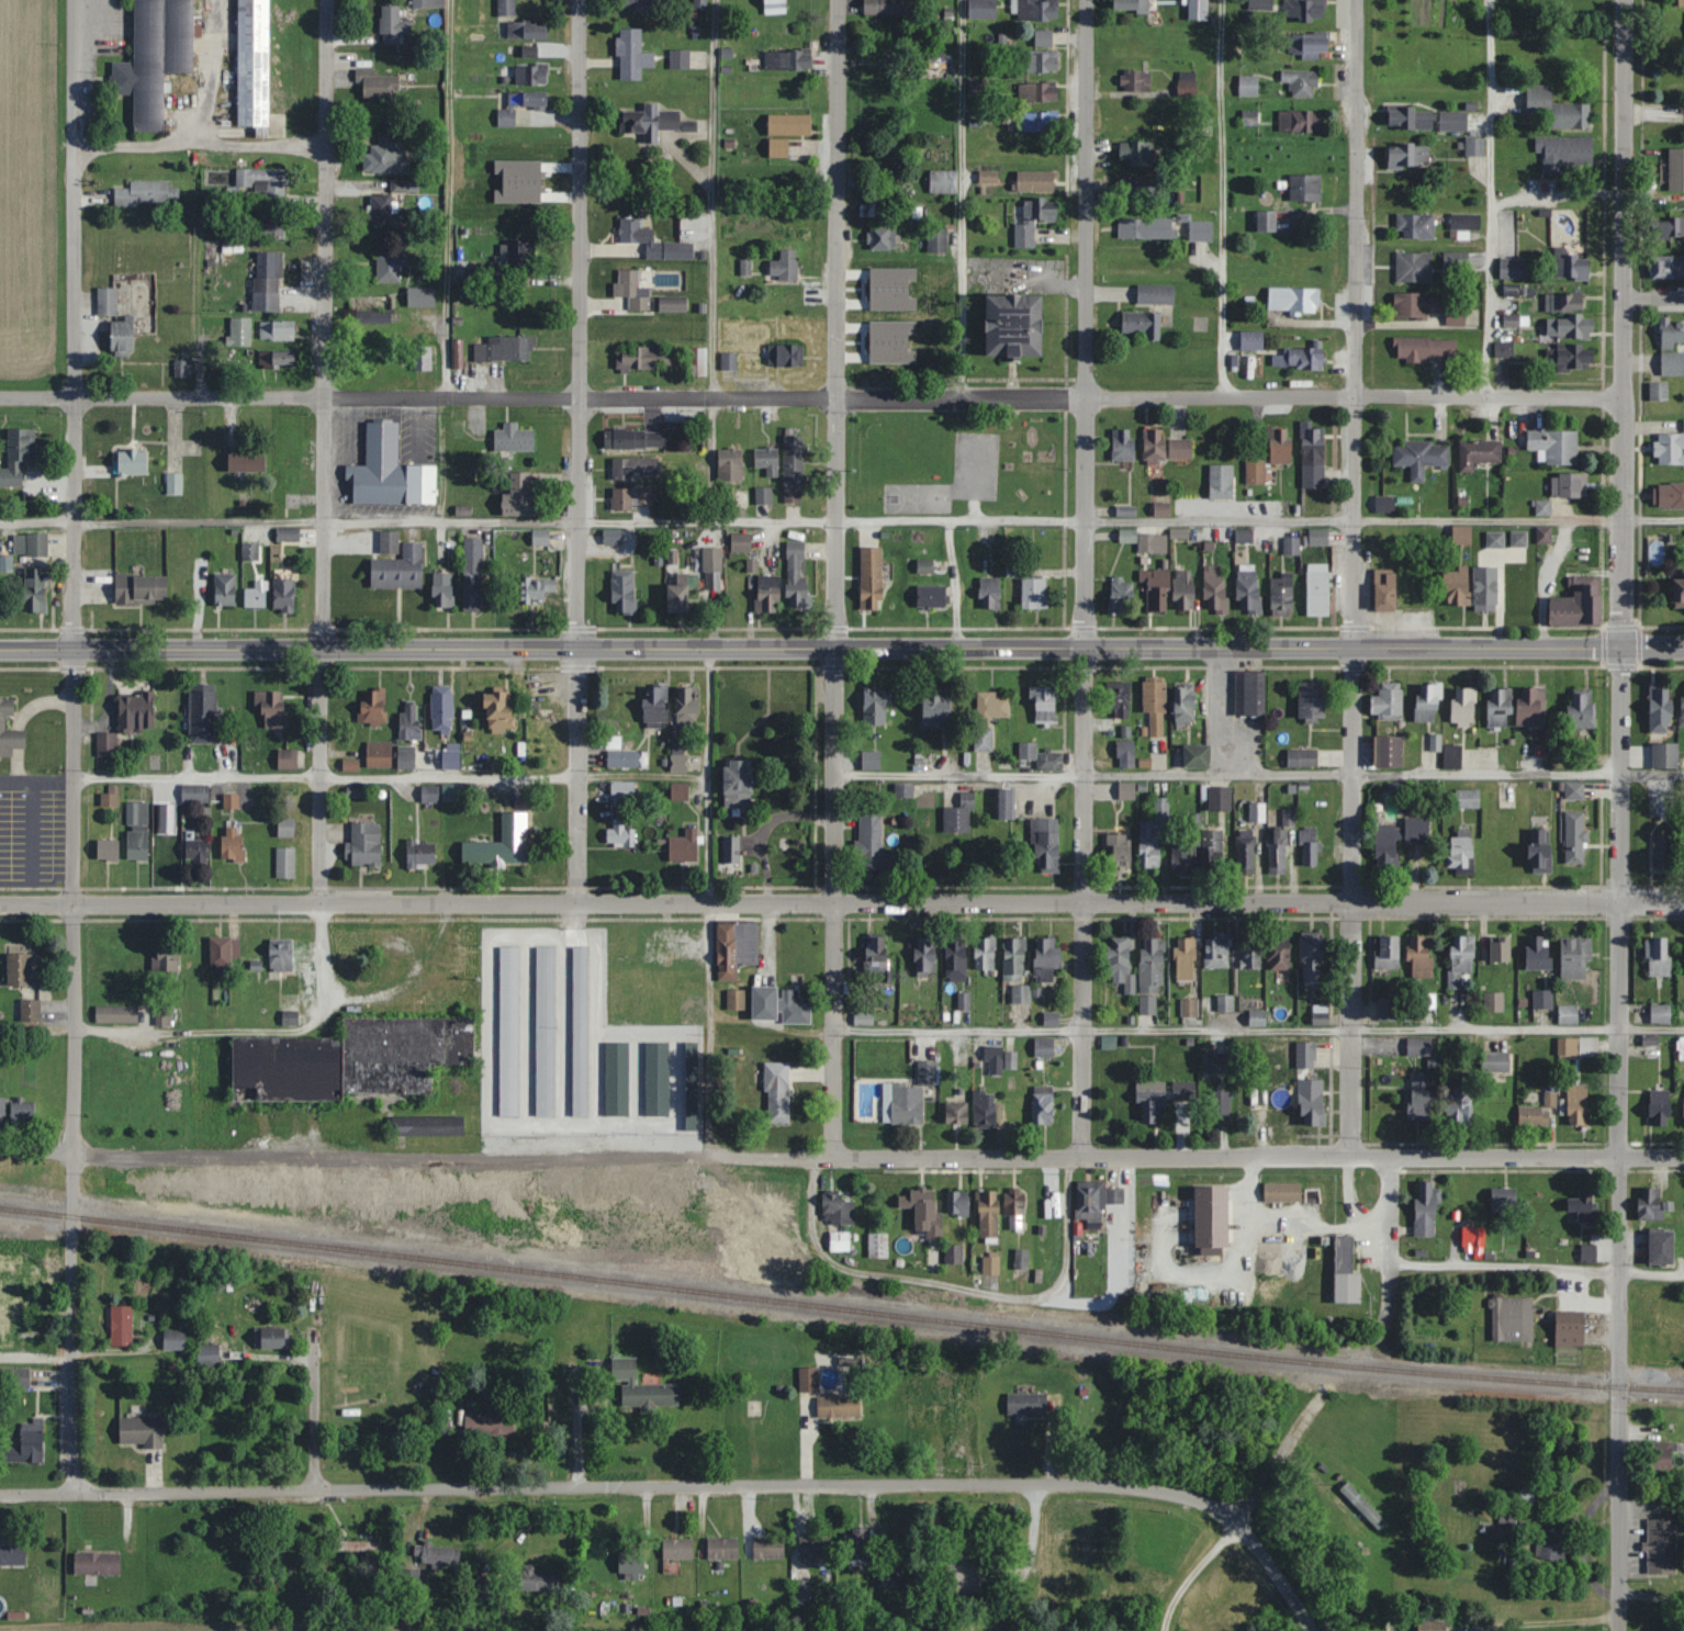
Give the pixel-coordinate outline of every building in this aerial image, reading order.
[(113,94),(134,94),(134,131),(165,132),(165,74),(193,74),(194,0),(134,0),(134,63),(113,62),(113,94)] [(269,127),(269,0),(238,0),(238,127),(269,127)] [(498,16),(515,16),(515,0),(498,0),(498,16)] [(655,0),(617,0),(617,11),(655,11),(655,0)] [(917,15),(917,0),(864,0),(864,15),(917,15)] [(969,20),(996,20),(996,0),(969,0),(969,20)] [(1013,12),(1018,12),(1018,21),(1059,21),(1059,0),(1013,0),(1013,12)] [(1114,12),(1149,12),(1149,0),(1114,0),(1114,12)] [(1208,21),(1208,0),(1189,0),(1189,21),(1208,21)] [(1274,11),(1274,0),(1249,0),(1249,11),(1274,11)] [(1326,21),(1326,0),(1284,0),(1284,21),(1326,21)] [(403,34),(409,34),(409,21),(401,21),(401,6),(381,6),(381,43),(403,43),(403,34)] [(547,39),(547,23),(508,23),(508,39),(547,39)] [(654,53),(641,53),(641,30),(619,29),(618,80),(642,80),(642,68),(654,68),(654,53)] [(1036,47),(1053,47),(1053,30),(1036,30),(1036,47)] [(1320,60),(1320,54),(1329,54),(1329,34),(1289,34),(1289,55),(1302,55),(1302,60),(1320,60)] [(537,44),(523,45),(523,58),(538,57),(537,44)] [(670,69),(689,69),(689,50),(670,50),(670,69)] [(812,70),(812,51),(763,51),(763,70),(812,70)] [(1059,73),(1059,51),(1027,51),(1027,73),(1059,73)] [(929,76),(947,76),(947,54),(929,54),(929,76)] [(548,85),(548,65),(517,65),(517,85),(548,85)] [(375,76),(375,69),(356,69),(355,82),(364,82),(363,100),(398,101),(399,77),(375,76)] [(1150,71),(1121,71),(1121,92),(1150,92),(1150,71)] [(1318,71),(1281,71),(1281,83),(1293,83),(1293,98),(1318,98),(1318,71)] [(1197,98),(1197,73),(1178,73),(1178,98),(1197,98)] [(1259,97),(1259,77),(1240,77),(1240,97),(1259,97)] [(971,94),(985,94),(985,81),(971,81),(971,94)] [(1019,83),(1019,103),(1058,103),(1058,83),(1019,83)] [(1550,129),(1590,129),(1590,105),(1552,105),(1552,86),(1527,86),(1527,117),(1550,117),(1550,129)] [(518,108),(547,108),(547,93),(507,93),(507,109),(497,109),(497,127),(518,127),(518,108)] [(621,134),(645,134),(645,145),(658,145),(658,131),(694,131),(694,122),(681,123),(681,111),(659,111),(659,103),(644,103),(644,113),(621,113),(621,134)] [(1389,108),(1389,130),(1433,130),(1433,108),(1389,108)] [(1279,133),(1320,133),(1320,111),(1279,111),(1279,133)] [(1467,131),(1467,112),(1440,112),(1440,131),(1467,131)] [(1020,132),(1057,132),(1057,113),(1020,113),(1020,132)] [(1257,126),(1257,113),(1243,113),(1243,126),(1257,126)] [(811,135),(811,114),(769,114),(769,135),(811,135)] [(404,172),(404,137),(379,137),(379,146),(366,146),(366,172),(404,172)] [(1571,174),(1571,165),(1593,165),(1593,138),(1536,138),(1536,154),(1544,154),(1544,174),(1571,174)] [(788,139),(770,139),(770,157),(788,157),(788,139)] [(1466,156),(1485,156),(1485,139),(1466,139),(1466,156)] [(1132,166),(1152,166),(1152,142),(1120,142),(1120,160),(1132,160),(1132,166)] [(1429,167),(1429,144),(1389,144),(1389,167),(1429,167)] [(236,187),(255,187),(255,192),(266,192),(266,198),(285,198),(285,170),(236,170),(236,187)] [(957,193),(957,171),(930,171),(930,193),(957,193)] [(998,186),(998,173),(980,172),(979,186),(998,186)] [(1054,172),(1018,172),(1018,192),(1054,192),(1054,172)] [(524,204),(524,193),(542,193),(542,174),(519,174),(519,193),(509,193),(509,204),(524,204)] [(1322,176),(1290,176),(1290,202),(1322,202),(1322,176)] [(1119,203),(1157,203),(1157,181),(1119,181),(1119,203)] [(130,188),(115,188),(115,205),(179,205),(179,183),(130,183),(130,188)] [(372,195),(372,225),(392,225),(392,195),(372,195)] [(1035,221),(1057,222),(1057,208),(1050,208),(1050,199),(1023,198),(1022,224),(1016,224),(1015,247),(1035,248),(1035,221)] [(889,217),(889,199),(861,199),(861,217),(889,217)] [(254,238),(284,238),(284,211),(265,211),(265,217),(254,217),(254,238)] [(1277,232),(1277,211),(1257,211),(1257,232),(1277,232)] [(1434,238),(1434,213),(1397,213),(1397,238),(1434,238)] [(1481,213),(1451,213),(1451,234),(1469,234),(1469,231),(1481,231),(1481,213)] [(646,259),(694,260),(694,243),(654,242),(654,229),(640,228),(640,218),(620,218),(620,242),(647,243),(646,259)] [(1173,218),(1119,218),(1119,239),(1173,239),(1173,218)] [(1652,218),(1652,238),(1683,238),(1683,218),(1652,218)] [(1214,241),(1214,222),(1189,222),(1189,241),(1214,241)] [(897,227),(869,227),(869,249),(897,250),(897,227)] [(928,253),(947,253),(947,229),(928,229),(928,253)] [(535,240),(508,240),(508,271),(535,271),(535,240)] [(1556,246),(1555,278),(1589,279),(1589,262),(1578,261),(1579,247),(1556,246)] [(798,279),(798,250),(781,250),(781,261),(770,261),(770,279),(798,279)] [(280,311),(280,251),(255,251),(255,311),(280,311)] [(1469,269),(1469,251),(1444,251),(1444,269),(1469,269)] [(401,283),(401,266),(413,266),(413,252),(376,252),(376,283),(401,283)] [(1432,282),(1432,252),(1396,252),(1396,282),(1432,282)] [(1652,256),(1652,278),(1683,278),(1683,256),(1652,256)] [(1527,279),(1527,259),(1500,259),(1500,279),(1527,279)] [(477,282),(495,282),(495,268),(477,268),(477,282)] [(629,311),(651,311),(651,287),(639,287),(640,270),(615,270),(615,299),(629,299),(629,311)] [(656,271),(656,288),(682,288),(682,271),(656,271)] [(1174,305),(1174,285),(1138,285),(1138,305),(1174,305)] [(98,317),(117,317),(117,288),(98,288),(98,317)] [(436,307),(436,289),(408,289),(408,307),(436,307)] [(1319,313),(1319,289),(1269,289),(1269,313),(1319,313)] [(1394,293),(1394,318),(1428,318),(1428,313),(1445,313),(1445,293),(1394,293)] [(1546,294),(1546,312),(1584,312),(1584,294),(1546,294)] [(987,359),(1043,359),(1043,297),(987,296),(987,359)] [(659,312),(687,312),(687,299),(659,299),(659,312)] [(391,323),(391,312),(356,312),(356,323),(391,323)] [(1160,312),(1122,312),(1122,333),(1146,333),(1146,341),(1160,341),(1160,312)] [(1465,324),(1465,313),(1447,313),(1447,324),(1465,324)] [(1547,317),(1547,338),(1594,338),(1594,317),(1547,317)] [(251,318),(230,318),(230,346),(251,346),(251,318)] [(1661,320),(1661,375),(1683,375),(1683,320),(1661,320)] [(295,321),(260,321),(260,340),(295,340),(295,321)] [(133,322),(111,322),(111,357),(133,357),(133,322)] [(902,329),(870,329),(870,341),(876,341),(876,353),(902,353),(902,329)] [(1264,351),(1264,331),(1241,331),(1241,351),(1264,351)] [(532,337),(487,337),(487,343),(475,343),(475,362),(532,362),(532,337)] [(1431,361),(1431,357),(1457,357),(1457,338),(1394,338),(1394,361),(1431,361)] [(804,367),(804,345),(770,345),(770,367),(804,367)] [(1557,365),(1557,371),(1592,371),(1592,345),(1547,345),(1547,365),(1557,365)] [(616,348),(616,370),(669,370),(669,348),(616,348)] [(688,377),(708,377),(708,348),(688,348),(688,377)] [(1324,369),(1324,348),(1284,348),(1284,369),(1324,369)] [(261,351),(261,368),(295,368),(295,351),(261,351)] [(737,369),(737,353),(722,353),(722,369),(737,369)] [(176,377),(191,377),(191,361),(176,361),(176,377)] [(1669,383),(1650,383),(1650,401),(1669,401),(1669,383)] [(1302,489),(1325,489),(1325,428),(1314,428),(1314,422),(1302,422),(1302,489)] [(353,504),(437,506),(437,466),(398,466),(399,423),(367,423),(366,467),(347,466),(347,481),(353,481),(353,504)] [(1144,461),(1193,461),(1193,440),(1162,440),(1162,429),(1144,429),(1144,461)] [(1292,464),(1292,429),(1270,429),(1270,464),(1292,464)] [(0,469),(0,487),(23,488),(23,461),(34,461),(34,430),(8,430),(8,469),(0,469)] [(604,450),(670,450),(670,430),(604,430),(604,450)] [(1113,430),(1113,462),(1134,462),(1134,430),(1113,430)] [(534,431),(494,431),(494,452),(534,452),(534,431)] [(1578,432),(1528,431),(1528,451),(1539,451),(1539,465),(1578,465),(1578,432)] [(1657,434),(1657,465),(1683,465),(1683,434),(1657,434)] [(784,504),(804,504),(804,437),(784,437),(784,504)] [(1502,463),(1502,441),(1459,441),(1459,473),(1475,473),(1475,463),(1502,463)] [(1424,482),(1424,466),(1450,466),(1450,442),(1394,442),(1394,466),(1411,466),(1411,482),(1424,482)] [(778,448),(755,448),(755,468),(767,468),(767,477),(778,477),(778,448)] [(718,449),(718,482),(743,482),(743,449),(718,449)] [(147,452),(116,452),(116,475),(147,475),(147,452)] [(228,471),(260,471),(260,455),(228,455),(228,471)] [(613,479),(660,479),(660,459),(613,459),(613,479)] [(1247,485),(1265,485),(1265,461),(1247,461),(1247,485)] [(1210,500),(1233,500),(1233,466),(1210,466),(1210,500)] [(511,495),(503,495),(503,517),(543,517),(543,496),(528,496),(528,473),(510,474),(511,495)] [(168,475),(168,494),(182,494),(182,475),(168,475)] [(1587,499),(1587,475),(1553,475),(1553,499),(1587,499)] [(1683,509),(1683,484),(1654,484),(1654,509),(1683,509)] [(612,511),(633,511),(633,488),(612,488),(612,511)] [(773,505),(773,488),(756,488),(756,505),(773,505)] [(1394,497),(1377,497),(1377,513),(1394,513),(1394,497)] [(1170,504),(1155,504),(1155,517),(1170,517),(1170,504)] [(1471,544),(1471,527),(1453,527),(1453,544),(1471,544)] [(299,541),(299,530),(277,530),(277,541),(299,541)] [(534,546),(548,546),(548,530),(534,530),(534,546)] [(621,544),(621,530),(604,530),(603,544),(621,544)] [(1188,530),(1172,530),(1172,538),(1188,539),(1188,530)] [(1327,546),(1327,530),(1310,530),(1310,546),(1327,546)] [(380,532),(380,555),(399,555),(399,532),(380,532)] [(47,557),(47,535),(14,535),(14,557),(47,557)] [(733,535),(733,551),(750,551),(750,535),(733,535)] [(463,612),(482,612),(482,539),(463,539),(463,612)] [(1284,555),(1300,555),(1300,539),(1284,539),(1284,555)] [(807,542),(788,542),(787,609),(806,609),(807,542)] [(371,588),(422,588),(422,543),(403,543),(403,560),(371,560),(371,588)] [(861,548),(861,611),(883,611),(883,548),(861,548)] [(704,549),(704,592),(722,592),(722,549),(704,549)] [(934,573),(934,561),(918,561),(918,573),(934,573)] [(1021,577),(1021,563),(1008,563),(1008,577),(1021,577)] [(1308,616),(1329,616),(1329,564),(1308,564),(1308,616)] [(1260,615),(1260,566),(1238,566),(1238,615),(1260,615)] [(1205,614),(1227,614),(1227,567),(1205,567),(1205,614)] [(1499,568),(1474,568),(1474,611),(1499,611),(1499,568)] [(1444,606),(1470,606),(1470,569),(1444,569),(1444,606)] [(46,614),(46,570),(24,570),(25,614),(46,614)] [(1170,570),(1140,570),(1140,581),(1147,581),(1147,612),(1169,613),(1170,570)] [(613,615),(636,615),(636,571),(613,571),(613,615)] [(1195,610),(1195,571),(1174,571),(1174,610),(1195,610)] [(1293,617),(1293,572),(1281,572),(1281,578),(1271,578),(1271,617),(1293,617)] [(1396,610),(1396,572),(1376,572),(1376,610),(1396,610)] [(215,606),(236,606),(236,574),(215,574),(215,606)] [(434,610),(453,610),(453,574),(434,574),(434,610)] [(167,576),(116,576),(116,604),(167,604),(167,576)] [(781,576),(757,576),(757,613),(781,613),(781,576)] [(1674,576),(1674,607),(1683,607),(1683,576),(1674,576)] [(1110,613),(1132,613),(1132,582),(1124,582),(1124,577),(1110,577),(1110,613)] [(556,578),(521,579),(522,605),(545,605),(545,592),(556,592),(556,578)] [(295,613),(295,579),(275,579),(275,613),(295,613)] [(1023,579),(1023,609),(1048,609),(1048,579),(1023,579)] [(267,581),(255,581),(255,588),(245,588),(245,609),(267,609),(267,581)] [(1601,626),(1601,583),(1583,583),(1583,597),(1549,597),(1549,626),(1601,626)] [(946,586),(917,586),(917,608),(946,608),(946,586)] [(668,614),(688,614),(688,587),(668,587),(668,614)] [(1001,610),(1001,593),(983,593),(983,610),(1001,610)] [(1236,715),(1264,715),(1264,671),(1236,671),(1236,715)] [(1143,712),(1149,712),(1149,735),(1165,735),(1166,680),(1143,679),(1143,712)] [(1130,681),(1109,681),(1109,713),(1130,713),(1130,681)] [(1325,721),(1325,681),(1299,681),(1299,721),(1325,721)] [(1371,694),(1371,716),(1402,716),(1402,681),(1380,681),(1380,694),(1371,694)] [(1417,721),(1441,721),(1441,683),(1417,683),(1417,721)] [(1650,732),(1672,732),(1672,683),(1650,683),(1650,732)] [(1175,684),(1175,723),(1195,723),(1195,684),(1175,684)] [(668,685),(643,685),(643,723),(668,723),(668,685)] [(677,722),(699,722),(699,685),(677,685),(677,722)] [(1058,723),(1057,686),(1030,686),(1030,700),(1035,699),(1036,723),(1058,723)] [(1475,725),(1475,687),(1453,687),(1453,725),(1475,725)] [(1518,725),(1544,725),(1544,687),(1518,687),(1518,725)] [(385,688),(363,688),(363,723),(385,723),(385,688)] [(864,724),(889,724),(889,688),(864,688),(864,724)] [(1489,727),(1508,727),(1508,718),(1512,718),(1512,688),(1489,688),(1489,727)] [(216,742),(216,689),(190,689),(190,742),(216,742)] [(264,728),(285,728),(285,690),(255,690),(255,707),(264,707),(264,728)] [(513,728),(513,690),(486,691),(486,728),(513,728)] [(951,725),(951,690),(924,690),(924,725),(951,725)] [(1569,703),(1569,727),(1595,727),(1595,690),(1573,690),(1573,703),(1569,703)] [(120,733),(156,733),(156,692),(120,692),(120,733)] [(452,732),(452,692),(433,692),(433,732),(452,732)] [(977,693),(977,718),(1010,718),(1010,693),(977,693)] [(13,756),(13,747),(25,747),(25,729),(5,729),(5,714),(14,714),(14,698),(0,698),(0,756),(13,756)] [(420,740),(420,705),(400,705),(400,740),(420,740)] [(975,751),(993,751),(993,727),(975,727),(975,751)] [(116,733),(97,733),(97,757),(116,757),(116,733)] [(1374,735),(1374,766),(1402,766),(1402,735),(1374,735)] [(647,750),(622,750),(622,736),(606,736),(606,767),(647,767),(647,750)] [(1117,766),(1135,766),(1135,739),(1117,739),(1117,766)] [(367,767),(392,767),(392,742),(367,742),(367,767)] [(1038,769),(1063,769),(1063,752),(1037,752),(1037,742),(1019,742),(1019,760),(1038,760),(1038,769)] [(1678,743),(1652,743),(1652,767),(1678,767),(1678,743)] [(1184,744),(1184,767),(1210,767),(1210,744),(1184,744)] [(398,768),(415,768),(415,746),(398,746),(398,768)] [(279,768),(297,768),(297,750),(279,750),(279,768)] [(863,769),(881,769),(881,750),(863,750),(863,769)] [(1317,750),(1288,750),(1288,767),(1317,767),(1317,750)] [(443,769),(460,769),(460,751),(443,751),(443,769)] [(672,771),(686,771),(686,756),(672,756),(672,771)] [(725,808),(753,808),(753,760),(725,760),(725,808)] [(635,781),(611,781),(611,799),(635,799),(635,781)] [(1119,799),(1136,799),(1136,782),(1119,782),(1119,799)] [(1585,782),(1565,782),(1565,799),(1585,799),(1585,782)] [(688,784),(672,783),(671,801),(688,801),(688,784)] [(182,802),(209,802),(209,784),(182,784),(182,802)] [(463,801),(463,785),(443,785),(443,801),(463,801)] [(1231,786),(1209,786),(1209,810),(1231,810),(1231,786)] [(438,802),(438,787),(422,787),(422,802),(438,802)] [(999,819),(1015,819),(1015,788),(999,788),(999,819)] [(1480,789),(1456,789),(1456,808),(1480,808),(1480,789)] [(944,807),(944,832),(972,832),(972,793),(961,793),(961,807),(944,807)] [(1169,830),(1169,797),(1154,797),(1154,821),(1140,821),(1140,867),(1161,867),(1161,830),(1169,830)] [(127,803),(127,859),(149,859),(149,803),(127,803)] [(1265,821),(1265,803),(1250,803),(1250,821),(1265,821)] [(1566,806),(1566,863),(1586,863),(1586,806),(1566,806)] [(858,869),(891,869),(891,857),(883,857),(883,809),(858,809),(858,869)] [(502,842),(462,842),(462,864),(527,864),(527,812),(502,812),(502,842)] [(1405,843),(1429,843),(1429,817),(1405,817),(1405,843)] [(294,836),(294,818),(279,818),(279,836),(294,836)] [(1060,872),(1059,818),(1031,818),(1031,842),(1037,842),(1037,872),(1060,872)] [(625,829),(625,821),(609,821),(609,847),(636,847),(636,829),(625,829)] [(381,866),(381,823),(350,823),(350,866),(381,866)] [(1397,871),(1397,823),(1376,823),(1376,871),(1397,871)] [(223,859),(242,859),(242,827),(223,827),(223,859)] [(669,862),(698,862),(698,828),(686,828),(686,837),(669,837),(669,862)] [(1302,866),(1318,866),(1318,828),(1302,828),(1302,866)] [(1285,873),(1285,829),(1268,829),(1268,873),(1285,873)] [(1551,873),(1551,829),(1531,829),(1531,873),(1551,873)] [(156,831),(157,861),(178,860),(178,830),(156,831)] [(1203,830),(1203,868),(1223,868),(1223,830),(1203,830)] [(1255,872),(1255,831),(1238,831),(1238,872),(1255,872)] [(1473,873),(1473,831),(1452,831),(1452,873),(1473,873)] [(119,834),(98,834),(98,860),(119,860),(119,834)] [(1109,834),(1109,867),(1132,867),(1132,834),(1109,834)] [(1673,834),(1653,834),(1653,868),(1673,868),(1673,834)] [(724,863),(740,863),(740,836),(724,836),(724,863)] [(208,839),(186,839),(186,862),(208,862),(208,839)] [(407,867),(435,867),(435,841),(407,841),(407,867)] [(1173,872),(1192,872),(1192,843),(1173,843),(1173,872)] [(276,878),(295,878),(295,847),(276,847),(276,878)] [(717,922),(717,981),(737,981),(737,965),(756,965),(756,922),(717,922)] [(1302,988),(1322,988),(1322,932),(1302,932),(1302,988)] [(1228,968),(1228,934),(1205,934),(1205,968),(1228,968)] [(1133,993),(1132,935),(1108,936),(1108,982),(1125,982),(1125,993),(1133,993)] [(1400,935),(1375,935),(1375,970),(1400,970),(1400,935)] [(1451,988),(1462,988),(1462,973),(1474,973),(1474,935),(1451,935),(1451,988)] [(1551,935),(1527,935),(1527,970),(1551,970),(1551,935)] [(996,936),(976,936),(976,970),(996,970),(996,936)] [(1433,977),(1433,936),(1410,936),(1410,977),(1433,977)] [(1490,936),(1490,961),(1511,961),(1511,936),(1490,936)] [(232,970),(232,937),(210,937),(210,970),(232,970)] [(887,937),(866,937),(866,972),(887,972),(887,937)] [(935,937),(915,938),(915,971),(936,971),(935,937)] [(1195,937),(1176,937),(1176,980),(1195,980),(1195,937)] [(1590,937),(1562,937),(1562,979),(1590,979),(1590,937)] [(1647,937),(1647,977),(1670,977),(1670,937),(1647,937)] [(293,971),(293,938),(269,938),(269,971),(293,971)] [(947,981),(966,981),(966,938),(947,938),(947,981)] [(1004,980),(1025,980),(1025,938),(1004,938),(1004,980)] [(1060,970),(1060,938),(1035,938),(1035,981),(1055,981),(1055,970),(1060,970)] [(1140,1014),(1161,1014),(1162,938),(1142,938),(1140,1014)] [(573,946),(573,1115),(589,1115),(588,946),(573,946)] [(1268,970),(1290,970),(1290,946),(1268,946),(1268,970)] [(519,947),(500,947),(500,1115),(519,1115),(519,947)] [(536,947),(537,1115),(556,1115),(555,947),(536,947)] [(1261,969),(1261,948),(1242,948),(1242,969),(1261,969)] [(178,952),(154,952),(154,972),(178,972),(178,952)] [(32,953),(8,953),(8,986),(32,986),(32,953)] [(1030,985),(1013,985),(1013,1003),(1030,1003),(1030,985)] [(780,988),(780,986),(753,986),(752,1020),(782,1020),(782,1023),(811,1024),(811,997),(799,997),(799,988),(780,988)] [(745,1009),(745,990),(727,990),(727,1009),(745,1009)] [(1533,1009),(1554,1009),(1554,991),(1533,991),(1533,1009)] [(1504,992),(1484,992),(1484,1011),(1504,1011),(1504,992)] [(1435,993),(1417,993),(1417,1024),(1435,1024),(1435,1011),(1435,993)] [(1219,1010),(1233,1011),(1233,996),(1219,995),(1219,1010)] [(1181,998),(1181,1016),(1198,1016),(1198,998),(1181,998)] [(21,1021),(40,1021),(40,999),(21,999),(21,1021)] [(1313,1023),(1329,1023),(1329,1004),(1313,1004),(1313,1023)] [(1578,1023),(1578,1004),(1559,1004),(1559,1023),(1578,1023)] [(1651,1022),(1670,1022),(1670,1004),(1651,1004),(1651,1022)] [(96,1022),(138,1022),(138,1006),(96,1006),(96,1022)] [(171,1024),(171,1008),(156,1008),(156,1024),(171,1024)] [(1266,1026),(1266,1009),(1250,1009),(1249,1026),(1266,1026)] [(233,1036),(232,1097),(432,1098),(432,1063),(473,1064),(474,1018),(344,1017),(343,1037),(233,1036)] [(1054,1037),(1035,1037),(1035,1056),(1054,1056),(1054,1037)] [(1407,1055),(1432,1055),(1432,1037),(1407,1037),(1407,1055)] [(1559,1037),(1559,1055),(1598,1055),(1598,1037),(1559,1037)] [(1297,1068),(1316,1068),(1316,1041),(1297,1041),(1297,1068)] [(1002,1046),(985,1046),(985,1074),(1002,1074),(1002,1046)] [(1482,1071),(1511,1071),(1511,1052),(1482,1052),(1482,1071)] [(1226,1071),(1226,1053),(1208,1053),(1208,1071),(1226,1071)] [(892,1123),(923,1123),(922,1083),(938,1083),(937,1060),(918,1061),(919,1082),(891,1083),(892,1123)] [(767,1062),(767,1122),(790,1122),(790,1062),(767,1062)] [(1325,1125),(1325,1078),(1300,1078),(1300,1125),(1325,1125)] [(1508,1125),(1508,1079),(1489,1079),(1489,1125),(1508,1125)] [(1165,1081),(1136,1081),(1136,1102),(1143,1102),(1143,1122),(1165,1122),(1165,1081)] [(1195,1100),(1195,1081),(1173,1081),(1173,1100),(1195,1100)] [(1568,1084),(1568,1126),(1590,1126),(1590,1084),(1568,1084)] [(1032,1122),(1053,1122),(1053,1085),(1032,1085),(1032,1122)] [(1431,1088),(1409,1088),(1409,1119),(1431,1119),(1431,1088)] [(1672,1089),(1649,1089),(1649,1125),(1672,1125),(1672,1089)] [(996,1126),(996,1090),(974,1090),(974,1126),(996,1126)] [(1210,1119),(1230,1119),(1230,1090),(1210,1090),(1210,1119)] [(1251,1109),(1267,1109),(1267,1090),(1251,1090),(1251,1109)] [(1472,1124),(1472,1093),(1447,1093),(1447,1124),(1472,1124)] [(11,1098),(11,1118),(34,1118),(34,1098),(11,1098)] [(1291,1124),(1291,1100),(1275,1101),(1275,1125),(1291,1124)] [(968,1101),(946,1101),(946,1123),(968,1123),(968,1101)] [(1519,1126),(1549,1126),(1549,1105),(1519,1105),(1519,1126)] [(464,1116),(392,1116),(392,1136),(464,1136),(464,1116)] [(1436,1236),(1437,1181),(1416,1181),(1416,1236),(1436,1236)] [(1302,1183),(1264,1183),(1264,1201),(1302,1201),(1302,1183)] [(1228,1185),(1196,1185),(1196,1255),(1228,1255),(1228,1185)] [(1099,1186),(1076,1186),(1076,1219),(1099,1219),(1099,1186)] [(1663,1220),(1663,1186),(1639,1186),(1639,1220),(1663,1220)] [(1578,1223),(1594,1223),(1594,1187),(1580,1187),(1580,1197),(1568,1197),(1568,1211),(1578,1211),(1578,1223)] [(1125,1189),(1105,1189),(1105,1204),(1125,1204),(1125,1189)] [(898,1208),(915,1208),(916,1238),(942,1238),(942,1212),(935,1212),(935,1190),(898,1190),(898,1208)] [(979,1237),(998,1238),(998,1191),(980,1190),(979,1237)] [(969,1191),(948,1191),(948,1216),(969,1216),(969,1191)] [(1517,1192),(1492,1192),(1492,1213),(1517,1213),(1517,1192)] [(1007,1232),(1025,1232),(1025,1194),(1007,1194),(1007,1232)] [(854,1200),(825,1200),(825,1224),(854,1224),(854,1200)] [(1463,1227),(1463,1250),(1484,1250),(1484,1227),(1463,1227)] [(1675,1263),(1675,1230),(1650,1230),(1650,1263),(1675,1263)] [(849,1233),(831,1233),(831,1250),(849,1250),(849,1233)] [(888,1233),(869,1233),(869,1257),(888,1257),(888,1233)] [(1361,1272),(1353,1272),(1353,1235),(1335,1235),(1335,1303),(1361,1303),(1361,1272)] [(1597,1262),(1597,1244),(1581,1244),(1581,1262),(1597,1262)] [(962,1245),(946,1245),(946,1263),(962,1263),(962,1245)] [(1016,1268),(1028,1268),(1028,1249),(1016,1249),(1016,1268)] [(999,1256),(983,1256),(983,1273),(999,1273),(999,1256)] [(1491,1298),(1491,1340),(1522,1340),(1522,1298),(1491,1298)] [(132,1306),(111,1306),(111,1346),(132,1346),(132,1306)] [(1556,1315),(1556,1347),(1584,1347),(1584,1320),(1580,1320),(1580,1315),(1556,1315)] [(289,1348),(289,1328),(260,1328),(260,1348),(289,1348)] [(185,1330),(164,1330),(164,1350),(185,1350),(185,1330)] [(221,1344),(198,1344),(198,1367),(221,1367),(221,1344)] [(679,1384),(637,1384),(637,1357),(612,1358),(612,1382),(622,1382),(622,1407),(642,1407),(642,1417),(655,1417),(655,1406),(679,1406),(679,1384)] [(800,1367),(800,1391),(817,1391),(817,1367),(800,1367)] [(0,1369),(0,1387),(30,1387),(30,1369),(0,1369)] [(1008,1415),(1047,1415),(1047,1394),(1008,1393),(1008,1415)] [(817,1418),(861,1418),(861,1396),(817,1396),(817,1418)] [(513,1412),(465,1412),(465,1434),(513,1434),(513,1412)] [(2,1461),(43,1462),(43,1418),(33,1417),(33,1422),(21,1422),(21,1447),(2,1447),(2,1461)] [(120,1418),(120,1447),(162,1447),(162,1418),(120,1418)] [(1648,1469),(1673,1469),(1673,1441),(1648,1441),(1648,1469)] [(1340,1489),(1379,1529),(1387,1521),(1348,1481),(1340,1489)] [(1517,1506),(1501,1504),(1499,1525),(1515,1526),(1517,1506)] [(1647,1575),(1677,1575),(1677,1518),(1647,1518),(1647,1575)] [(845,1529),(845,1564),(867,1564),(867,1529),(845,1529)] [(1569,1530),(1538,1529),(1536,1558),(1568,1559),(1569,1530)] [(800,1557),(832,1557),(832,1536),(800,1536),(800,1557)] [(738,1559),(738,1537),(708,1537),(708,1559),(738,1559)] [(784,1537),(754,1537),(754,1558),(784,1558),(784,1537)] [(1084,1537),(1058,1537),(1058,1561),(1084,1561),(1084,1537)] [(693,1538),(663,1538),(663,1560),(693,1560),(693,1538)] [(26,1565),(26,1540),(0,1540),(0,1565),(26,1565)] [(338,1550),(384,1550),(384,1542),(338,1542),(338,1550)] [(422,1566),(460,1566),(460,1546),(422,1546),(422,1566)] [(619,1550),(619,1576),(645,1576),(645,1550),(619,1550)] [(120,1574),(120,1553),(75,1553),(75,1574),(120,1574)] [(982,1556),(946,1555),(945,1592),(981,1592),(982,1556)] [(536,1571),(536,1566),(515,1566),(515,1589),(560,1589),(560,1571),(536,1571)] [(427,1588),(427,1571),(402,1571),(402,1588),(427,1588)] [(878,1585),(898,1585),(898,1571),(878,1571),(878,1585)] [(477,1600),(498,1600),(498,1574),(477,1574),(477,1600)] [(1447,1621),(1418,1621),(1418,1630),(1447,1630),(1447,1621)]
